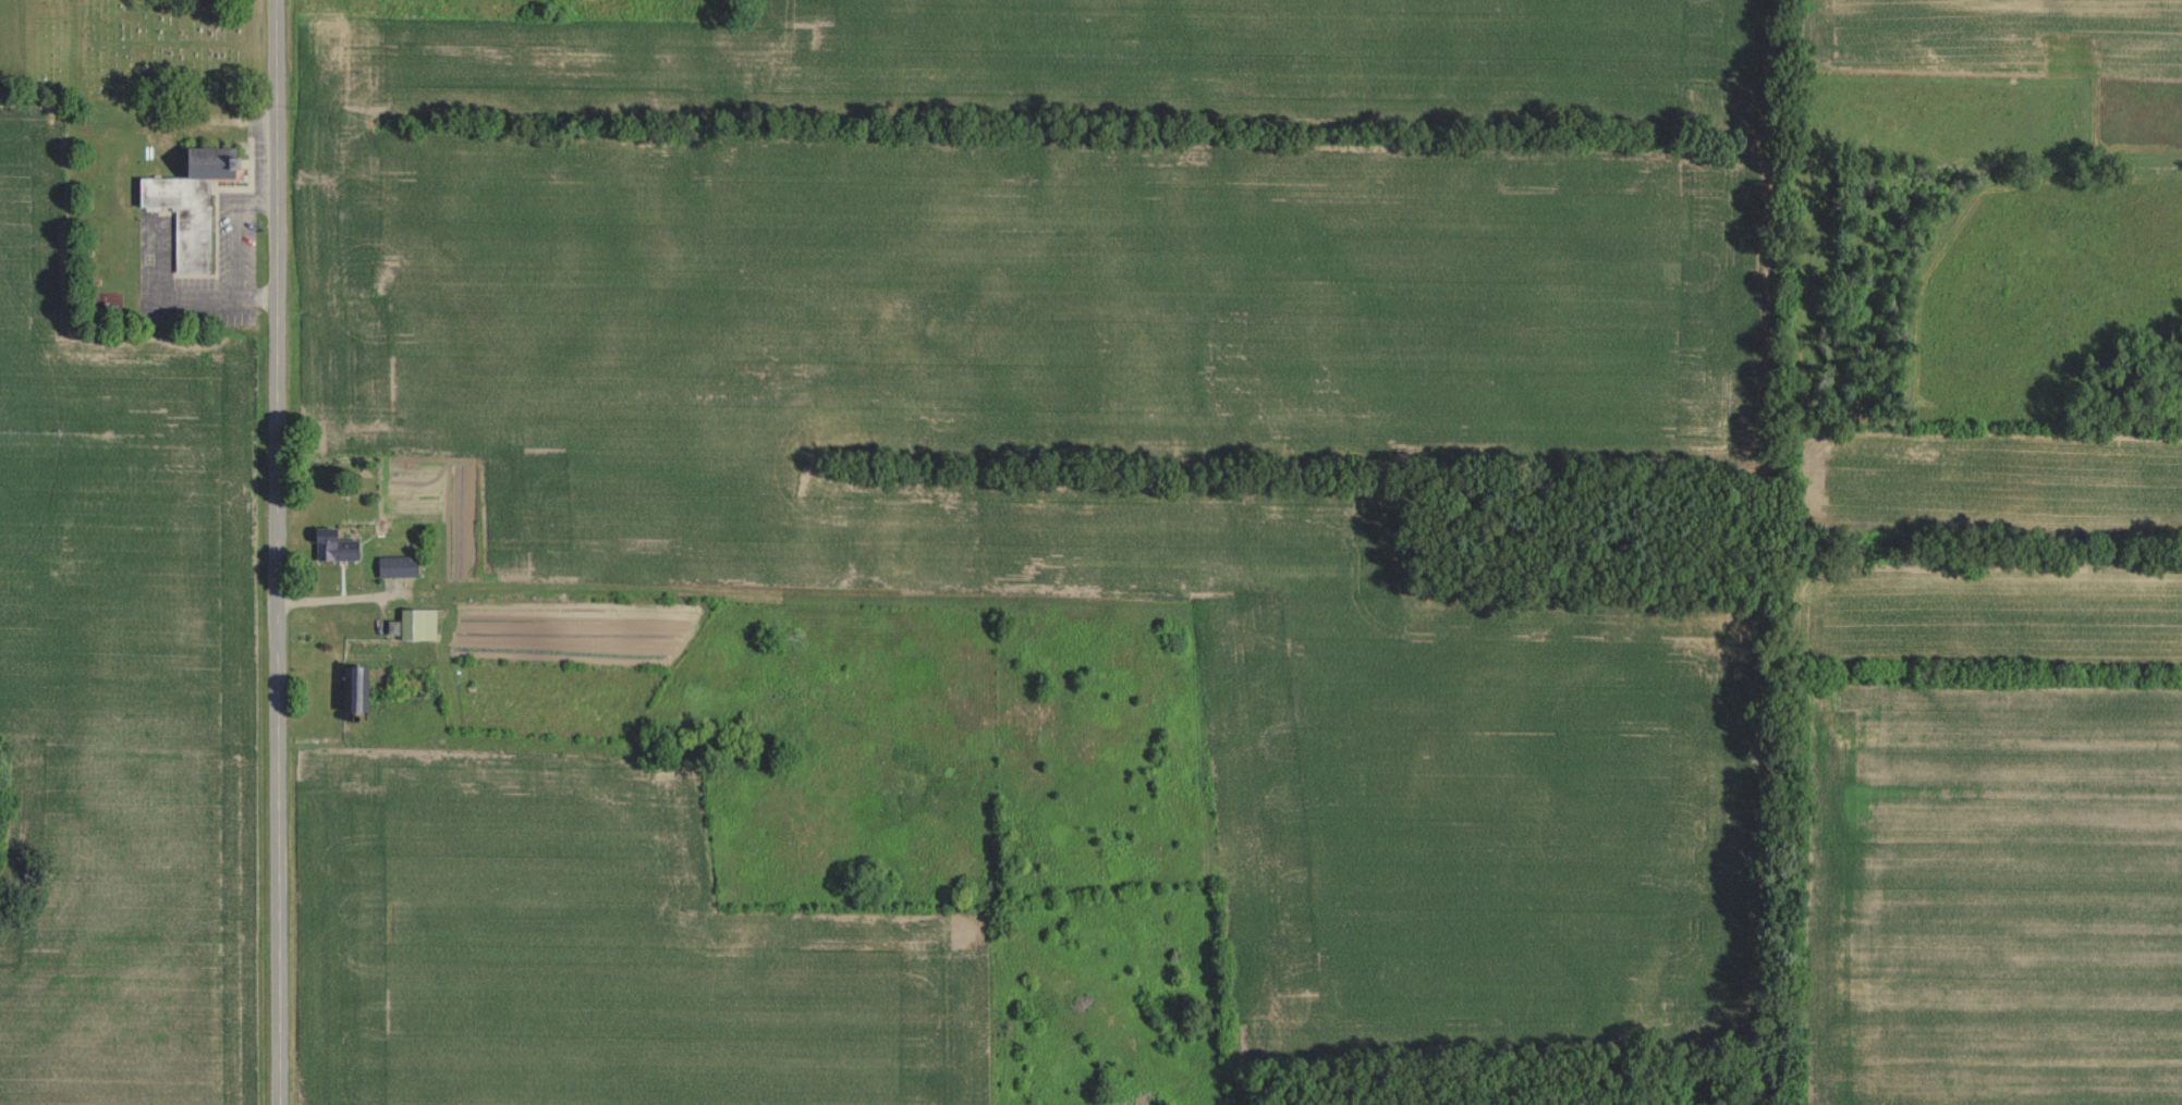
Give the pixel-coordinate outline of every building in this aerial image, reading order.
[(213,273),(213,177),(242,177),(242,167),(251,167),(251,153),(241,153),(241,146),(193,146),(193,176),(142,176),(142,208),(177,208),(177,273),(213,273)] [(362,559),(362,538),(342,538),(342,526),(319,526),(319,559),(362,559)] [(420,576),(420,556),(381,556),(381,576),(420,576)] [(438,608),(403,608),(403,622),(393,622),(393,631),(402,631),(402,639),(438,639),(438,608)] [(369,664),(347,664),(347,710),(369,710),(369,664)]
